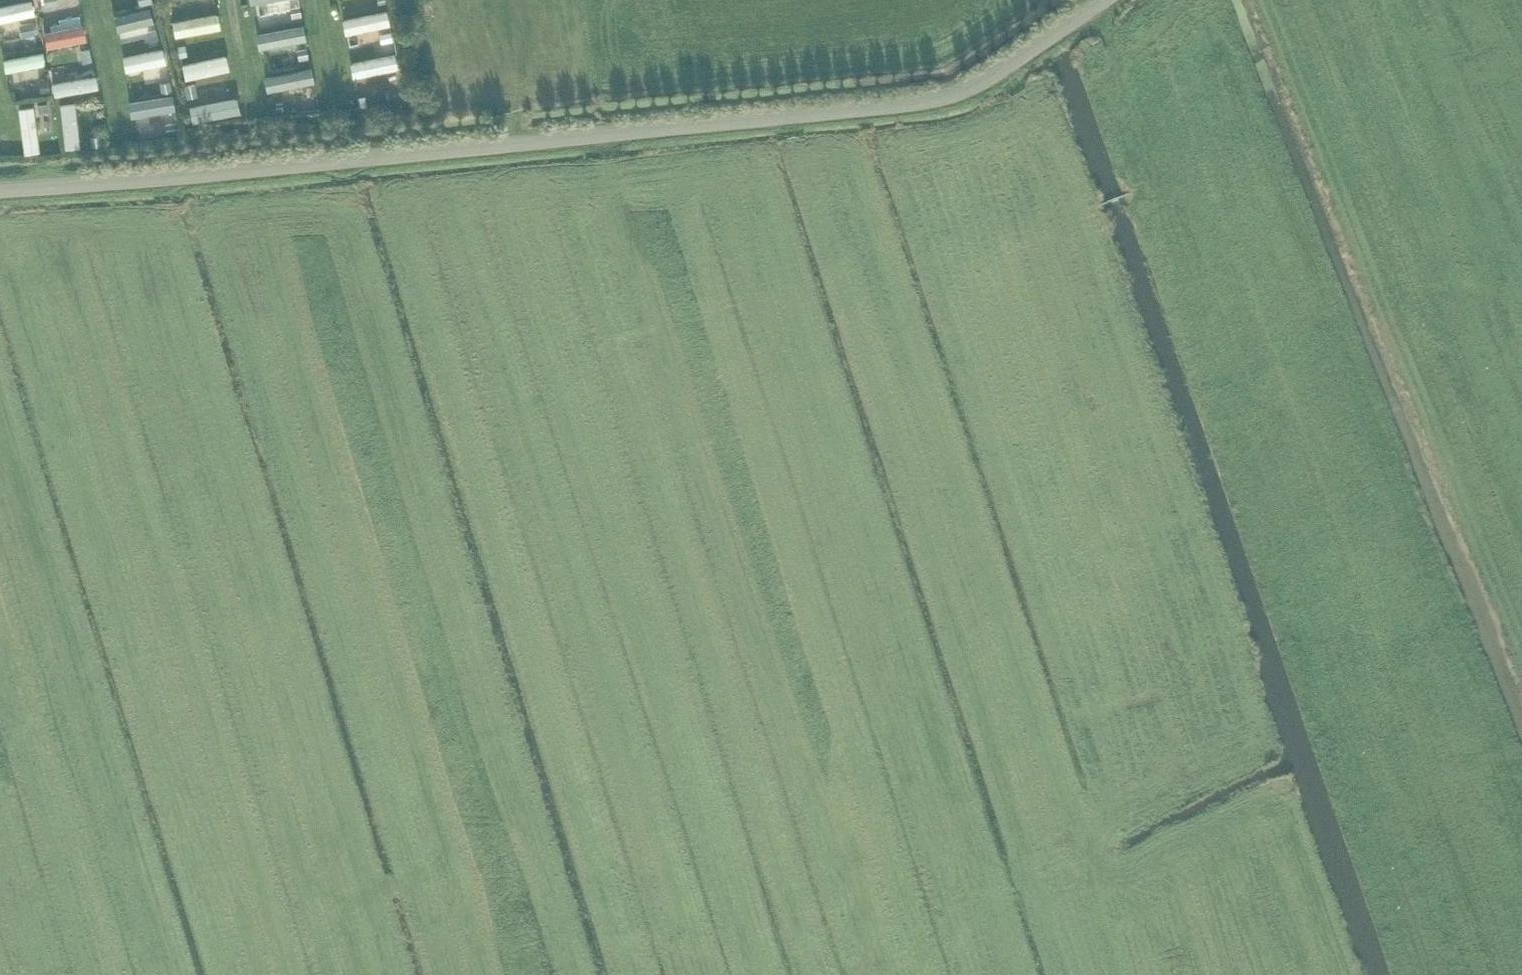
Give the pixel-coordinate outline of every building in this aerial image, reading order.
[(23,14),(21,0),(4,0),(0,1),(0,17),(23,14)] [(107,29),(142,19),(138,3),(102,13),(107,29)] [(300,7),(290,8),(292,18),(302,17),(300,7)] [(24,36),(36,34),(34,22),(22,25),(24,36)] [(156,29),(148,32),(151,42),(159,40),(156,29)] [(391,33),(379,35),(381,44),(393,41),(391,33)] [(185,46),(178,47),(179,58),(187,57),(185,46)] [(117,53),(119,67),(148,61),(146,48),(117,53)] [(74,61),(72,49),(61,51),(63,63),(74,61)] [(89,49),(81,50),(83,63),(92,62),(89,49)] [(307,49),(297,50),(298,61),(308,60),(307,49)] [(0,53),(0,67),(34,64),(33,50),(0,53)] [(48,79),(40,80),(42,94),(50,93),(48,79)] [(170,82),(160,84),(162,94),(172,92),(170,82)] [(195,84),(185,86),(188,99),(197,97),(195,84)] [(129,113),(147,112),(148,129),(156,129),(155,97),(129,98),(129,113)] [(366,97),(359,98),(360,107),(367,106),(366,97)] [(65,98),(48,101),(54,146),(72,143),(65,98)] [(47,111),(46,103),(37,104),(38,112),(47,111)] [(5,104),(8,150),(26,149),(23,104),(5,104)] [(175,123),(165,125),(167,135),(177,133),(175,123)] [(101,136),(91,137),(92,147),(102,146),(101,136)]
